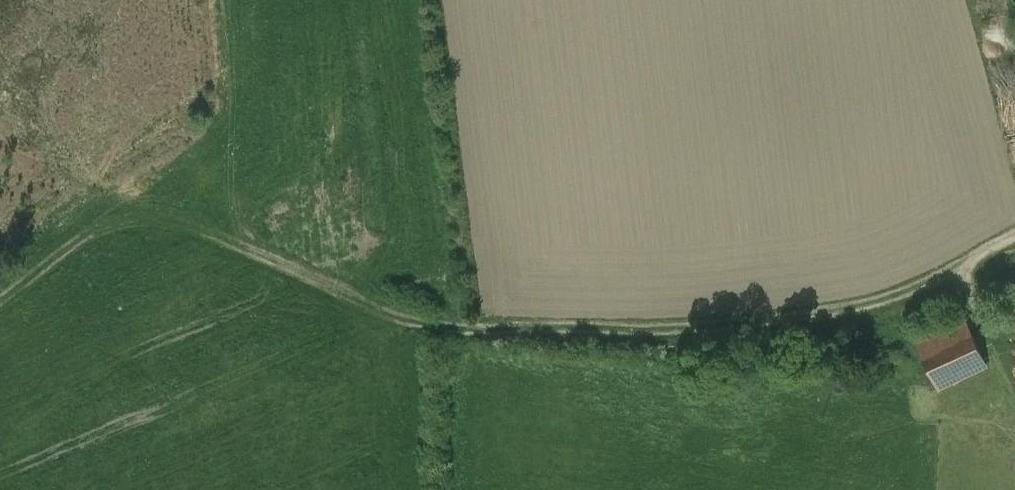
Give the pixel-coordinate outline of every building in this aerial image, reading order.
[(964,314),(918,335),(941,385),(987,364),(964,314)]
